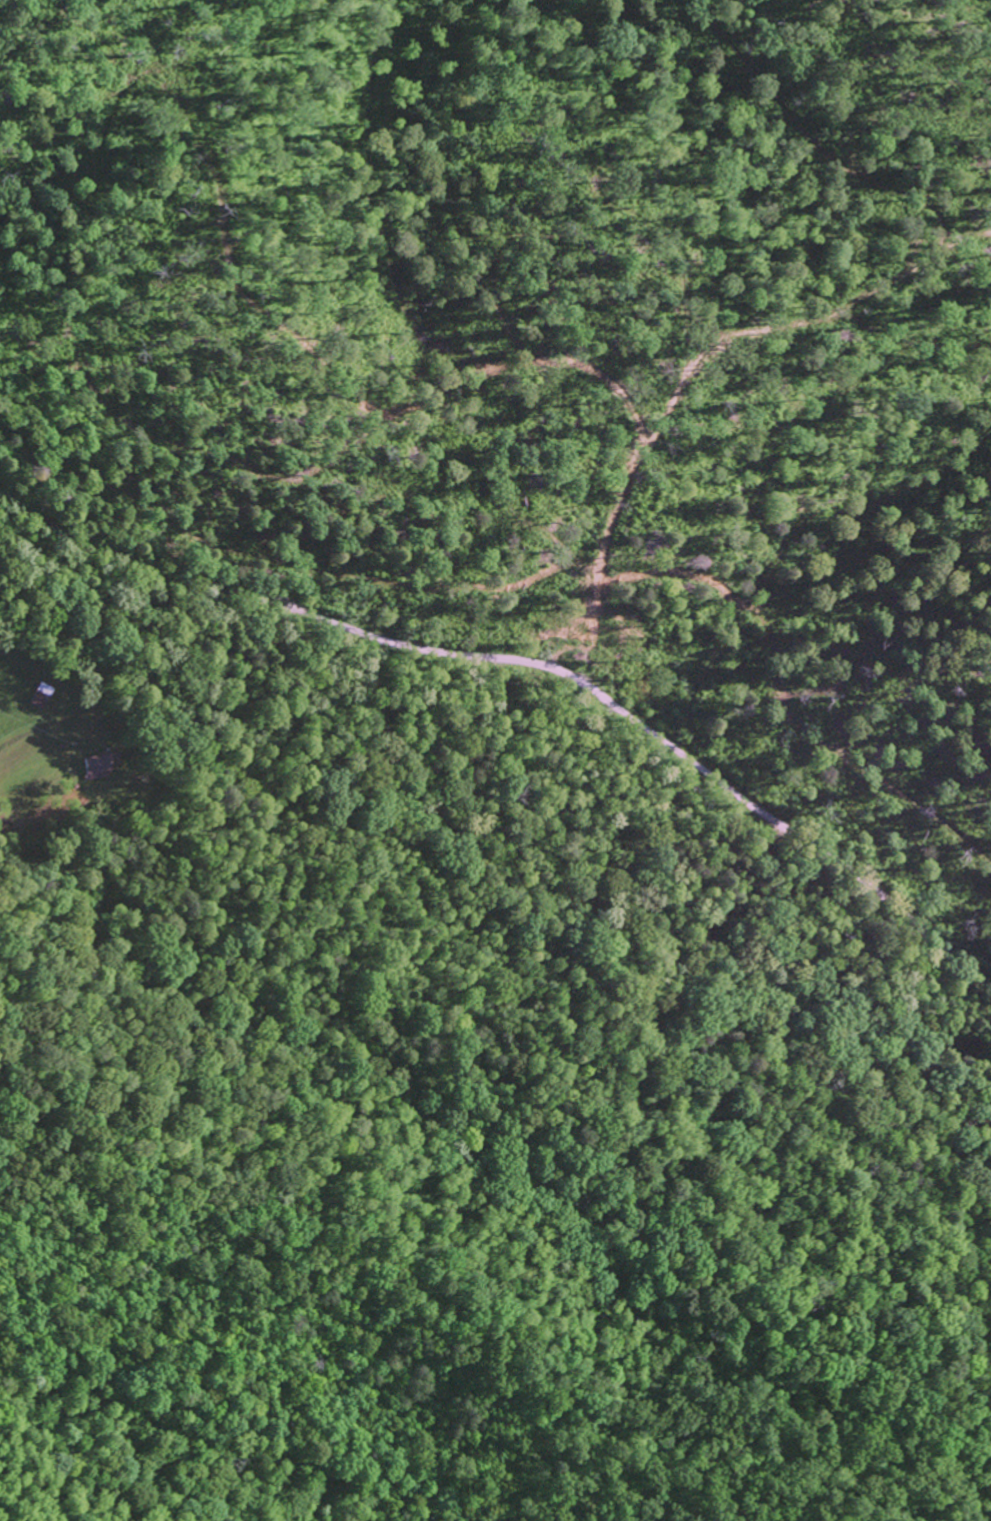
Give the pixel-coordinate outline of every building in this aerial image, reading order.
[(55,687),(41,681),(33,702),(47,708),(55,687)] [(80,760),(88,781),(112,772),(104,752),(80,760)]
